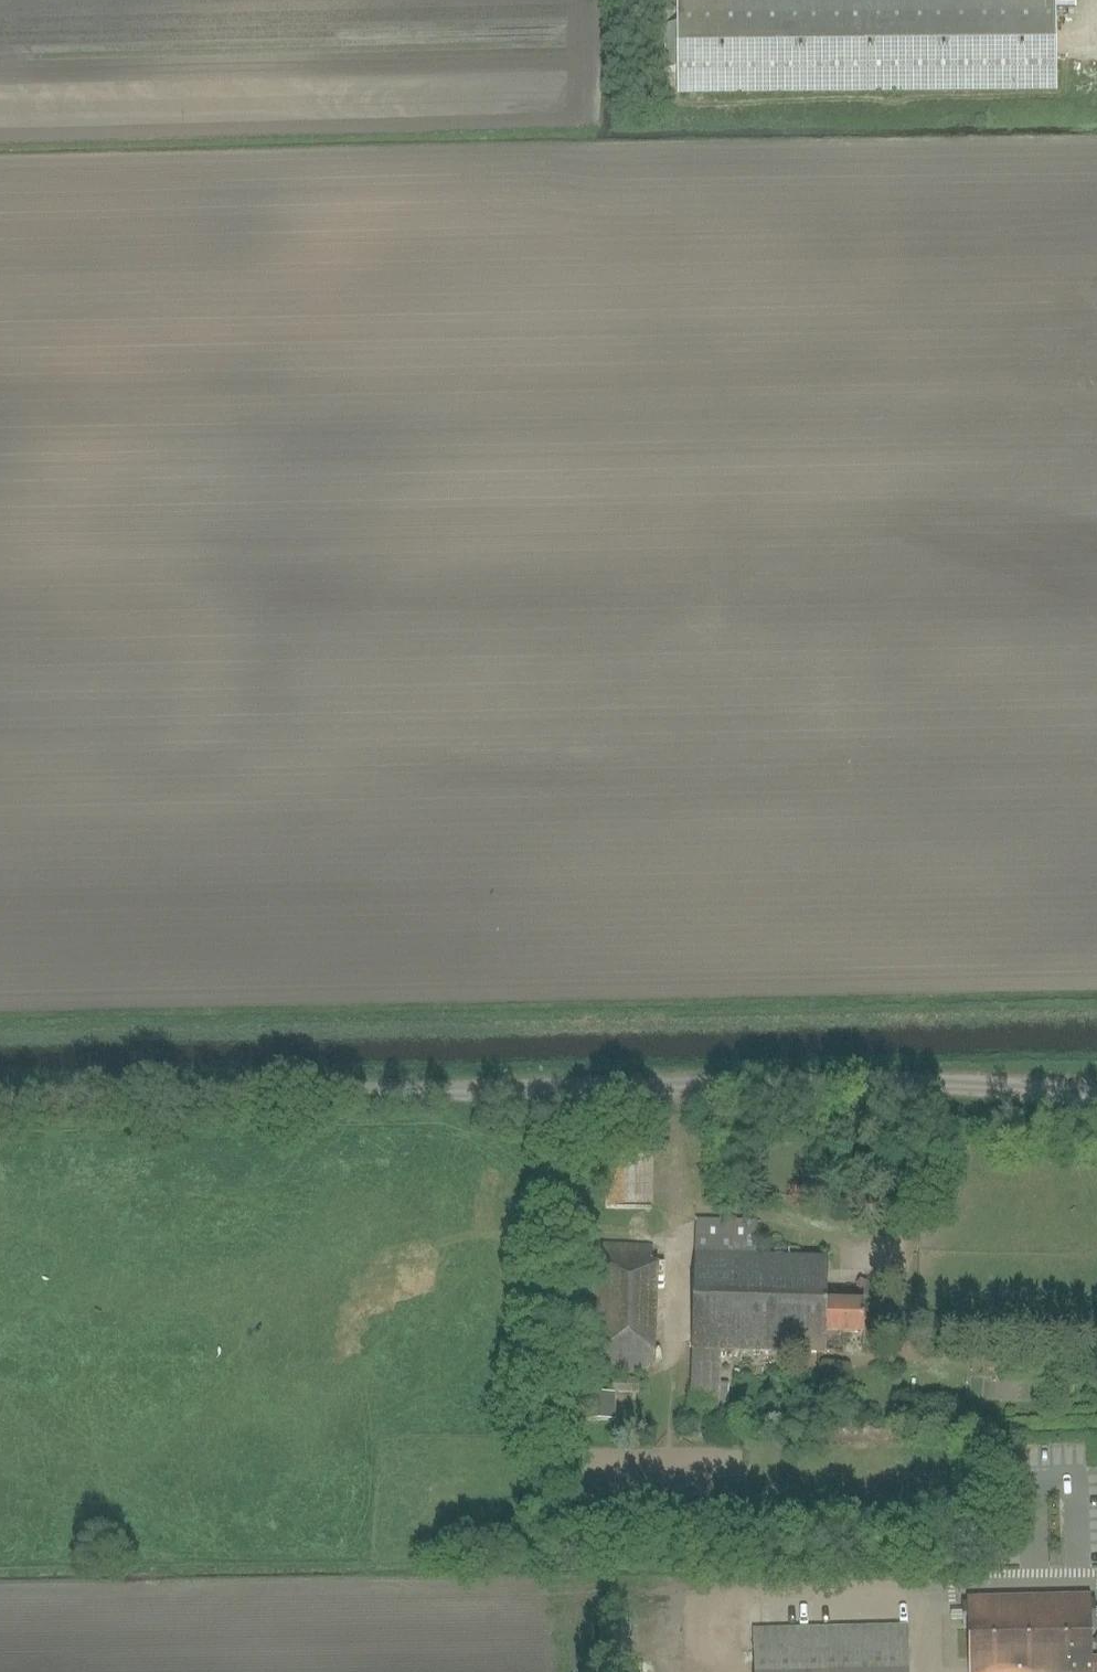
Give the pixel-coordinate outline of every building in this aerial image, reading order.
[(682,93),(1057,90),(1056,5),(1056,0),(681,0),(682,93)] [(615,1149),(614,1201),(659,1202),(660,1149),(615,1149)] [(691,1404),(719,1405),(721,1351),(826,1354),(827,1333),(864,1334),(865,1302),(828,1301),(829,1257),(757,1256),(758,1222),(697,1220),(691,1404)] [(607,1370),(662,1370),(663,1262),(621,1261),(620,1328),(607,1328),(607,1370)] [(640,1378),(610,1378),(609,1392),(640,1393),(640,1378)] [(615,1421),(614,1394),(581,1395),(582,1421),(615,1421)] [(968,1598),(970,1671),(1096,1671),(1096,1658),(1093,1658),(1091,1595),(968,1598)] [(908,1626),(753,1630),(755,1671),(909,1671),(908,1626)]
